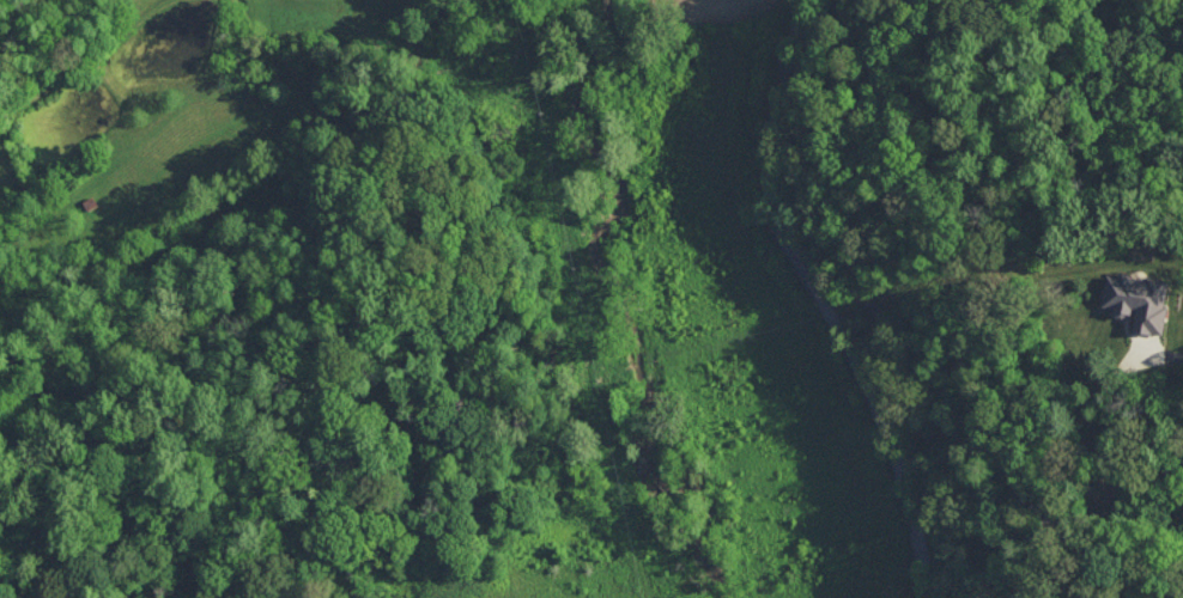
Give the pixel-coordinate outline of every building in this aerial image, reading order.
[(1161,334),(1169,281),(1106,271),(1101,305),(1114,307),(1113,312),(1135,316),(1133,329),(1161,334)]
